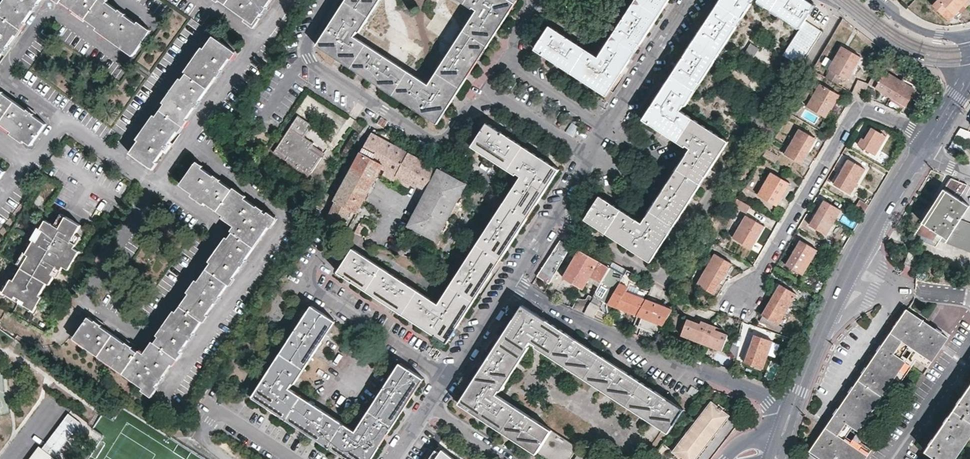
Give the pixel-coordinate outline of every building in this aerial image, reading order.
[(13,36),(23,22),(32,9),(39,0),(7,0),(0,10),(0,54),(13,36)] [(64,3),(120,43),(134,52),(150,31),(106,0),(60,0),(64,3)] [(270,0),(221,0),(253,24),(270,0)] [(322,36),(318,42),(346,60),(351,64),(415,105),(437,120),(464,78),(475,61),(514,1),(513,0),(464,0),(478,9),(429,83),(354,35),(377,0),(346,0),(322,36)] [(598,57),(549,25),(535,47),(570,69),(606,92),(622,68),(657,13),(665,0),(635,0),(598,57)] [(695,39),(660,93),(644,118),(661,128),(691,148),(642,223),(632,216),(607,200),(600,195),(586,217),(650,259),(658,246),(727,140),(680,110),(752,0),(720,0),(695,39)] [(801,27),(805,20),(814,6),(814,5),(814,4),(813,3),(808,0),(759,0),(801,27)] [(959,0),(941,0),(935,6),(951,21),(956,16),(959,18),(968,8),(959,0)] [(968,8),(969,6),(969,0),(959,0),(968,8)] [(823,31),(805,20),(801,27),(800,28),(783,54),(800,66),(823,31)] [(162,151),(234,51),(212,35),(200,52),(175,87),(141,134),(128,152),(150,167),(162,151)] [(744,51),(752,56),(758,48),(749,42),(744,51)] [(847,80),(861,57),(842,46),(829,69),(830,69),(844,78),(847,80)] [(906,105),(915,90),(885,71),(878,67),(869,83),(875,87),(906,105)] [(844,78),(830,69),(828,72),(842,81),(844,78)] [(853,93),(854,93),(858,95),(864,97),(868,83),(857,80),(853,93)] [(826,106),(835,92),(821,83),(807,105),(824,115),(828,108),(826,106)] [(32,144),(47,123),(29,110),(0,89),(0,122),(32,144)] [(309,149),(311,145),(314,142),(304,136),(301,134),(309,123),(297,115),(275,148),(287,155),(284,159),(297,167),(299,164),(310,171),(320,156),(309,149)] [(301,134),(304,136),(311,124),(309,123),(301,134)] [(550,180),(557,168),(523,146),(487,123),(472,145),(521,176),(438,304),(352,249),(338,271),(350,278),(372,293),(391,305),(426,328),(446,340),(463,313),(505,249),(550,180)] [(807,148),(814,136),(799,127),(784,153),(801,163),(809,150),(807,148)] [(865,139),(862,137),(858,144),(876,155),(889,132),(883,129),(882,132),(872,127),(869,133),(865,139)] [(955,134),(969,139),(969,131),(959,128),(955,134)] [(370,133),(362,148),(372,154),(380,159),(385,162),(386,162),(387,164),(387,165),(388,166),(387,168),(384,172),(385,173),(396,179),(399,174),(413,182),(416,184),(424,188),(417,200),(421,202),(409,224),(436,238),(465,184),(438,169),(370,133)] [(323,153),(311,145),(309,149),(320,156),(323,153)] [(380,159),(372,154),(362,148),(333,199),(335,200),(349,208),(356,212),(361,202),(381,167),(381,166),(381,165),(381,164),(381,163),(381,162),(380,159)] [(766,148),(763,153),(769,158),(772,152),(766,148)] [(851,192),(865,168),(849,159),(835,183),(851,192)] [(135,356),(138,351),(131,346),(120,338),(114,334),(92,318),(87,315),(73,334),(135,377),(133,380),(151,393),(274,217),(194,162),(179,184),(188,190),(226,217),(236,224),(227,236),(213,257),(202,273),(175,311),(146,353),(144,355),(141,359),(135,356)] [(779,196),(788,182),(771,172),(758,194),(776,205),(781,197),(779,196)] [(399,174),(396,179),(411,186),(413,182),(399,174)] [(960,217),(969,203),(959,197),(967,183),(950,176),(912,237),(936,246),(939,239),(969,251),(969,221),(960,217)] [(751,206),(738,199),(733,206),(746,214),(751,206)] [(868,204),(859,199),(855,206),(864,211),(865,208),(868,204)] [(349,208),(335,200),(326,219),(341,226),(349,208)] [(827,235),(841,210),(825,200),(810,225),(827,235)] [(58,215),(51,226),(56,229),(63,217),(58,215)] [(753,240),(762,225),(746,215),(732,238),(750,249),(755,242),(753,240)] [(78,226),(63,217),(56,229),(51,226),(42,221),(37,230),(40,232),(33,242),(31,241),(23,254),(25,256),(19,266),(10,281),(8,279),(3,287),(5,289),(2,294),(10,299),(12,297),(21,302),(20,305),(28,310),(31,304),(34,306),(38,298),(36,296),(43,284),(46,285),(51,276),(48,275),(53,268),(58,271),(60,267),(58,265),(62,260),(63,252),(66,246),(71,249),(73,245),(68,242),(73,235),(78,226)] [(34,229),(28,239),(31,241),(33,242),(40,232),(37,230),(34,229)] [(68,242),(73,245),(78,238),(73,235),(68,242)] [(572,248),(561,240),(556,246),(540,271),(537,276),(550,284),(556,275),(564,262),(572,248)] [(803,274),(817,250),(801,240),(787,264),(803,274)] [(721,249),(711,242),(704,253),(709,257),(712,252),(715,253),(697,282),(714,293),(724,276),(722,275),(730,261),(719,254),(721,249)] [(67,271),(77,253),(71,249),(66,246),(63,252),(62,260),(58,265),(60,267),(67,271)] [(580,250),(578,249),(569,265),(562,277),(583,291),(590,277),(601,283),(609,267),(580,250)] [(914,266),(918,255),(911,252),(907,263),(914,266)] [(23,254),(20,253),(14,263),(19,266),(25,256),(23,254)] [(562,277),(569,265),(564,262),(556,275),(561,278),(562,277)] [(623,274),(609,267),(601,283),(596,290),(593,296),(607,304),(607,302),(619,282),(623,274)] [(54,278),(58,271),(53,268),(48,275),(51,276),(54,278)] [(820,294),(825,284),(819,281),(814,291),(820,294)] [(646,299),(625,291),(628,286),(619,282),(607,302),(637,314),(646,299)] [(765,314),(781,323),(798,293),(783,285),(775,297),(773,298),(764,314),(765,314)] [(677,297),(670,294),(667,299),(674,303),(677,297)] [(584,312),(591,299),(584,296),(578,296),(572,307),(574,308),(584,312)] [(592,316),(602,320),(608,308),(591,299),(584,312),(592,316)] [(659,333),(672,309),(646,299),(637,314),(641,315),(641,316),(642,316),(642,317),(641,317),(638,326),(659,333)] [(28,310),(26,311),(32,315),(36,307),(34,306),(31,304),(28,310)] [(531,340),(609,390),(670,430),(684,408),(667,397),(630,373),(592,348),(555,324),(524,304),(506,331),(478,374),(460,401),(550,458),(570,458),(578,446),(497,393),(531,340)] [(421,379),(411,372),(399,364),(355,432),(289,389),(333,321),(311,306),(252,397),(268,407),(306,432),(348,458),(369,458),(394,420),(421,379)] [(916,359),(927,367),(948,337),(906,309),(854,387),(811,450),(824,458),(865,458),(872,448),(860,440),(877,415),(916,359)] [(784,325),(781,323),(765,314),(761,321),(780,332),(784,325)] [(680,333),(701,341),(708,323),(700,320),(699,324),(692,321),(685,318),(680,333)] [(708,323),(701,341),(723,349),(729,334),(720,331),(714,329),(715,325),(708,323)] [(764,369),(774,341),(755,335),(750,348),(752,349),(747,363),(764,369)] [(140,348),(138,351),(135,356),(141,359),(144,355),(146,353),(140,348)] [(969,436),(969,386),(925,451),(937,458),(954,458),(969,436)] [(684,438),(713,401),(710,399),(681,436),(684,438)] [(728,413),(713,401),(684,438),(681,436),(671,448),(685,458),(691,458),(728,413)] [(728,413),(691,458),(695,458),(730,415),(728,413)] [(453,458),(439,448),(432,458),(454,458),(453,458)]
